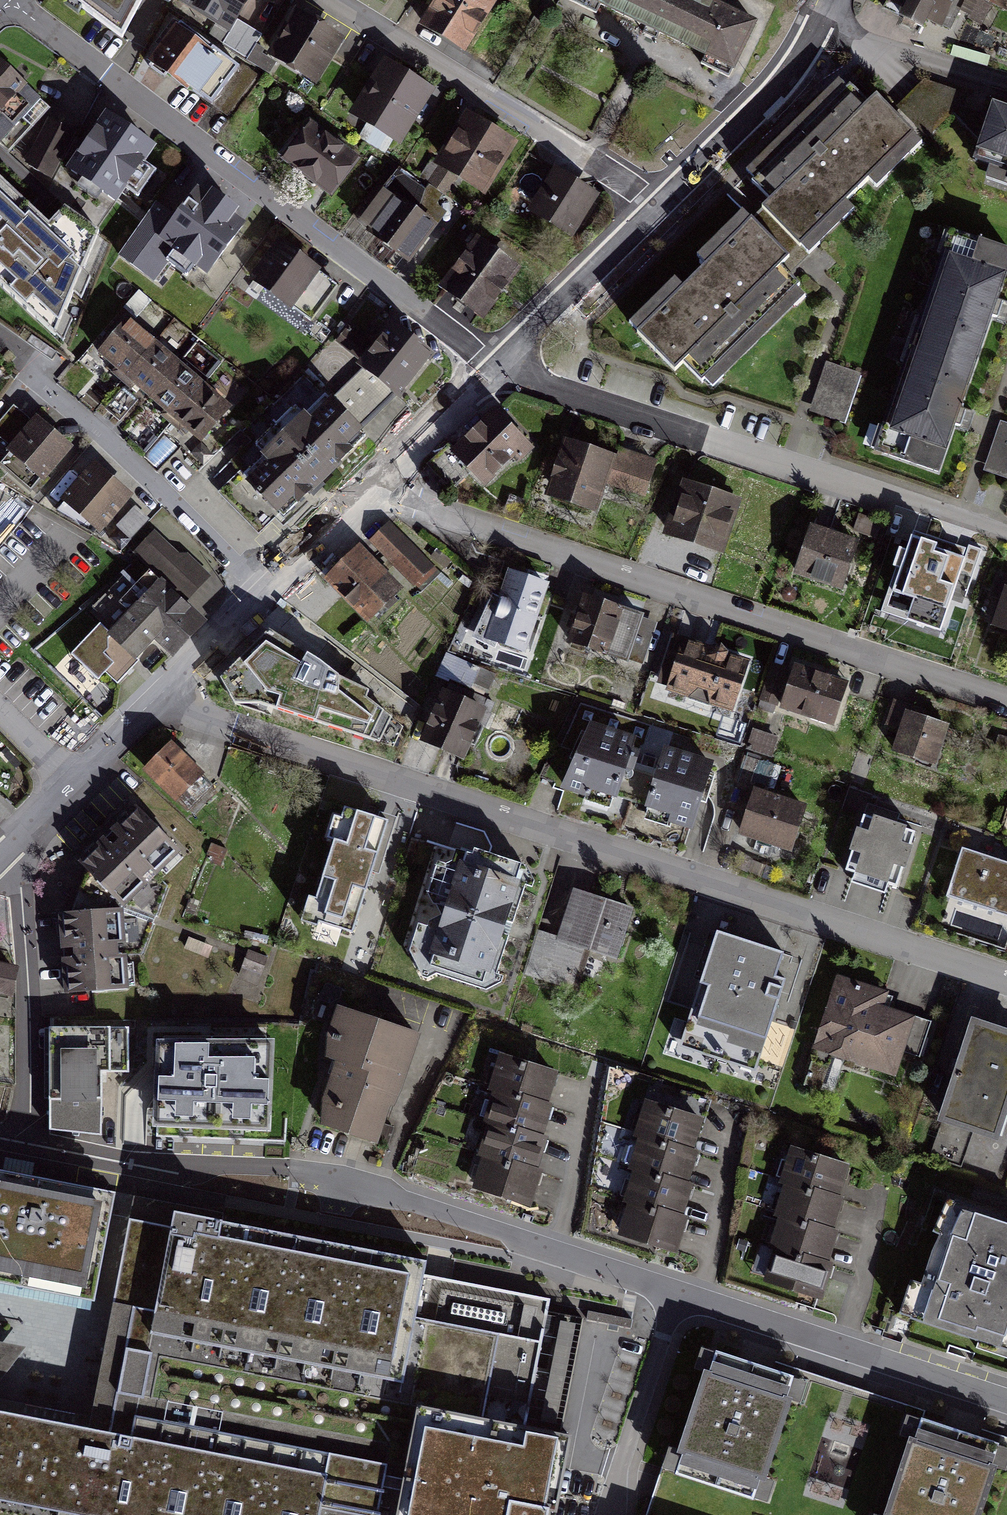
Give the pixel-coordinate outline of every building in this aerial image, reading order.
[(119,33),(139,0),(65,0),(119,33)] [(180,5),(228,36),(251,0),(183,0),(180,5)] [(389,9),(395,0),(375,0),(389,9)] [(482,0),(439,0),(423,28),(466,53),(493,6),(482,0)] [(717,0),(580,0),(649,36),(731,75),(758,20),(717,0)] [(901,6),(897,14),(923,27),(927,19),(942,26),(943,23),(949,27),(963,0),(889,0),(901,6)] [(985,0),(965,0),(960,9),(969,14),(967,17),(982,24),(992,3),(985,0)] [(344,47),(299,16),(270,59),(315,89),(344,47)] [(235,74),(174,30),(146,68),(207,112),(235,74)] [(26,92),(0,66),(0,118),(26,92)] [(431,99),(381,67),(348,118),(399,150),(431,99)] [(839,77),(746,167),(754,175),(751,178),(769,197),(751,214),(742,206),(695,252),(704,261),(683,281),(675,272),(627,319),(675,367),(683,359),(702,377),(704,375),(713,384),(806,293),(797,284),(799,282),(779,261),(800,241),(809,250),(855,206),(846,197),(869,175),(877,184),(923,138),(876,90),(867,99),(850,82),(847,85),(839,77)] [(910,91),(897,105),(927,137),(968,92),(922,78),(910,91)] [(992,109),(974,166),(1006,176),(1006,113),(992,109)] [(515,151),(467,120),(435,169),(483,200),(515,151)] [(114,210),(153,155),(107,122),(68,176),(114,210)] [(53,181),(74,136),(44,123),(24,167),(53,181)] [(358,165),(310,125),(281,161),(328,200),(358,165)] [(600,202),(554,172),(529,209),(576,239),(600,202)] [(154,287),(175,258),(210,283),(251,227),(192,185),(161,228),(150,220),(119,262),(154,287)] [(0,187),(0,296),(49,342),(86,264),(0,187)] [(432,233),(389,198),(363,230),(405,264),(432,233)] [(947,234),(876,452),(940,472),(959,413),(995,305),(1006,267),(1006,253),(947,234)] [(513,273),(471,240),(434,286),(476,319),(513,273)] [(317,278),(279,249),(255,281),(294,310),(317,278)] [(127,320),(95,357),(198,446),(230,408),(127,320)] [(432,363),(389,327),(358,364),(402,400),(432,363)] [(828,362),(810,408),(841,420),(859,373),(828,362)] [(366,452),(322,404),(241,477),(285,525),(366,452)] [(535,449),(500,409),(445,457),(480,497),(535,449)] [(33,417),(0,460),(0,466),(36,494),(73,448),(33,417)] [(983,467),(1006,476),(1006,425),(1000,422),(983,467)] [(654,466),(562,437),(542,502),(593,518),(603,487),(644,499),(654,466)] [(133,500),(93,466),(61,504),(101,537),(133,500)] [(737,504),(687,485),(667,539),(717,558),(737,504)] [(134,504),(120,521),(133,531),(147,514),(134,504)] [(139,547),(187,589),(206,568),(158,526),(139,547)] [(391,528),(373,546),(415,589),(433,571),(391,528)] [(859,548),(813,532),(797,580),(843,596),(859,548)] [(359,553),(331,581),(373,622),(401,595),(359,553)] [(965,575),(902,554),(887,602),(950,623),(965,575)] [(190,598),(162,573),(105,635),(94,626),(60,663),(99,698),(127,668),(158,634),(177,651),(210,616),(190,598)] [(553,595),(505,577),(481,639),(529,658),(553,595)] [(1004,592),(992,630),(1006,635),(1006,593),(1004,592)] [(644,619),(586,601),(572,646),(630,664),(644,619)] [(404,728),(269,630),(220,676),(234,703),(259,702),(395,747),(404,728)] [(751,663),(681,643),(667,692),(737,712),(751,663)] [(849,688),(785,667),(772,709),(838,730),(849,688)] [(484,712),(443,695),(422,746),(463,763),(484,712)] [(948,735),(906,720),(892,759),(935,773),(948,735)] [(640,745),(592,728),(570,793),(618,809),(640,745)] [(171,739),(144,764),(176,798),(203,773),(184,753),(171,739)] [(669,755),(640,745),(618,809),(647,820),(669,755)] [(712,769),(669,755),(647,820),(691,834),(700,805),(712,769)] [(807,811),(757,794),(742,838),(792,855),(807,811)] [(394,819),(337,801),(305,905),(362,923),(394,819)] [(106,831),(78,859),(121,902),(178,845),(136,802),(106,831)] [(916,837),(859,818),(840,877),(897,896),(916,837)] [(227,847),(211,842),(207,853),(216,856),(215,861),(222,864),(227,847)] [(964,850),(947,900),(1006,920),(1006,864),(964,850)] [(531,876),(449,852),(413,973),(495,997),(531,876)] [(640,906),(572,884),(556,935),(624,957),(640,906)] [(122,907),(61,912),(67,988),(128,983),(122,907)] [(799,951),(714,921),(672,1042),(757,1072),(799,951)] [(0,961),(0,992),(8,994),(13,963),(0,961)] [(889,990),(835,973),(812,1049),(897,1076),(905,1051),(920,1055),(930,1021),(907,1014),(884,1007),(889,990)] [(416,1027),(339,1001),(323,1045),(337,1050),(334,1059),(315,1114),(378,1136),(416,1027)] [(970,1020),(940,1124),(999,1141),(1006,1112),(1006,1031),(970,1020)] [(128,1030),(50,1027),(47,1127),(103,1129),(105,1072),(127,1073),(128,1030)] [(273,1034),(159,1033),(159,1082),(158,1136),(272,1137),(273,1034)] [(495,1056),(489,1091),(547,1101),(551,1083),(553,1067),(495,1056)] [(489,1091),(482,1125),(541,1136),(544,1119),(547,1101),(489,1091)] [(640,1103),(634,1137),(694,1148),(697,1130),(700,1113),(640,1103)] [(482,1125),(476,1160),(534,1170),(538,1153),(541,1136),(482,1125)] [(634,1137),(628,1171),(687,1182),(691,1163),(694,1148),(634,1137)] [(788,1151),(781,1183),(841,1196),(845,1178),(848,1164),(788,1151)] [(476,1160),(470,1194),(528,1205),(533,1180),(534,1170),(476,1160)] [(0,1164),(0,1273),(8,1274),(12,1275),(71,1287),(101,1293),(120,1186),(31,1169),(0,1164)] [(628,1171),(622,1206),(681,1216),(686,1192),(687,1182),(628,1171)] [(781,1183),(774,1216),(834,1229),(839,1204),(841,1196),(781,1183)] [(943,1203),(905,1315),(1006,1350),(1006,1225),(943,1203)] [(622,1206),(615,1240),(675,1251),(680,1221),(681,1216),(622,1206)] [(425,1265),(133,1207),(115,1304),(129,1306),(114,1395),(108,1429),(86,1426),(0,1410),(0,1514),(545,1514),(546,1508),(508,1500),(547,1302),(423,1279),(425,1265)] [(774,1216),(766,1249),(826,1262),(833,1233),(834,1229),(774,1216)] [(766,1249),(759,1281),(819,1294),(826,1266),(826,1262),(766,1249)] [(17,1347),(0,1343),(0,1382),(17,1347)] [(754,1362),(705,1346),(665,1464),(762,1497),(803,1379),(754,1362)] [(905,1414),(872,1514),(985,1514),(1006,1446),(961,1431),(905,1414)]
